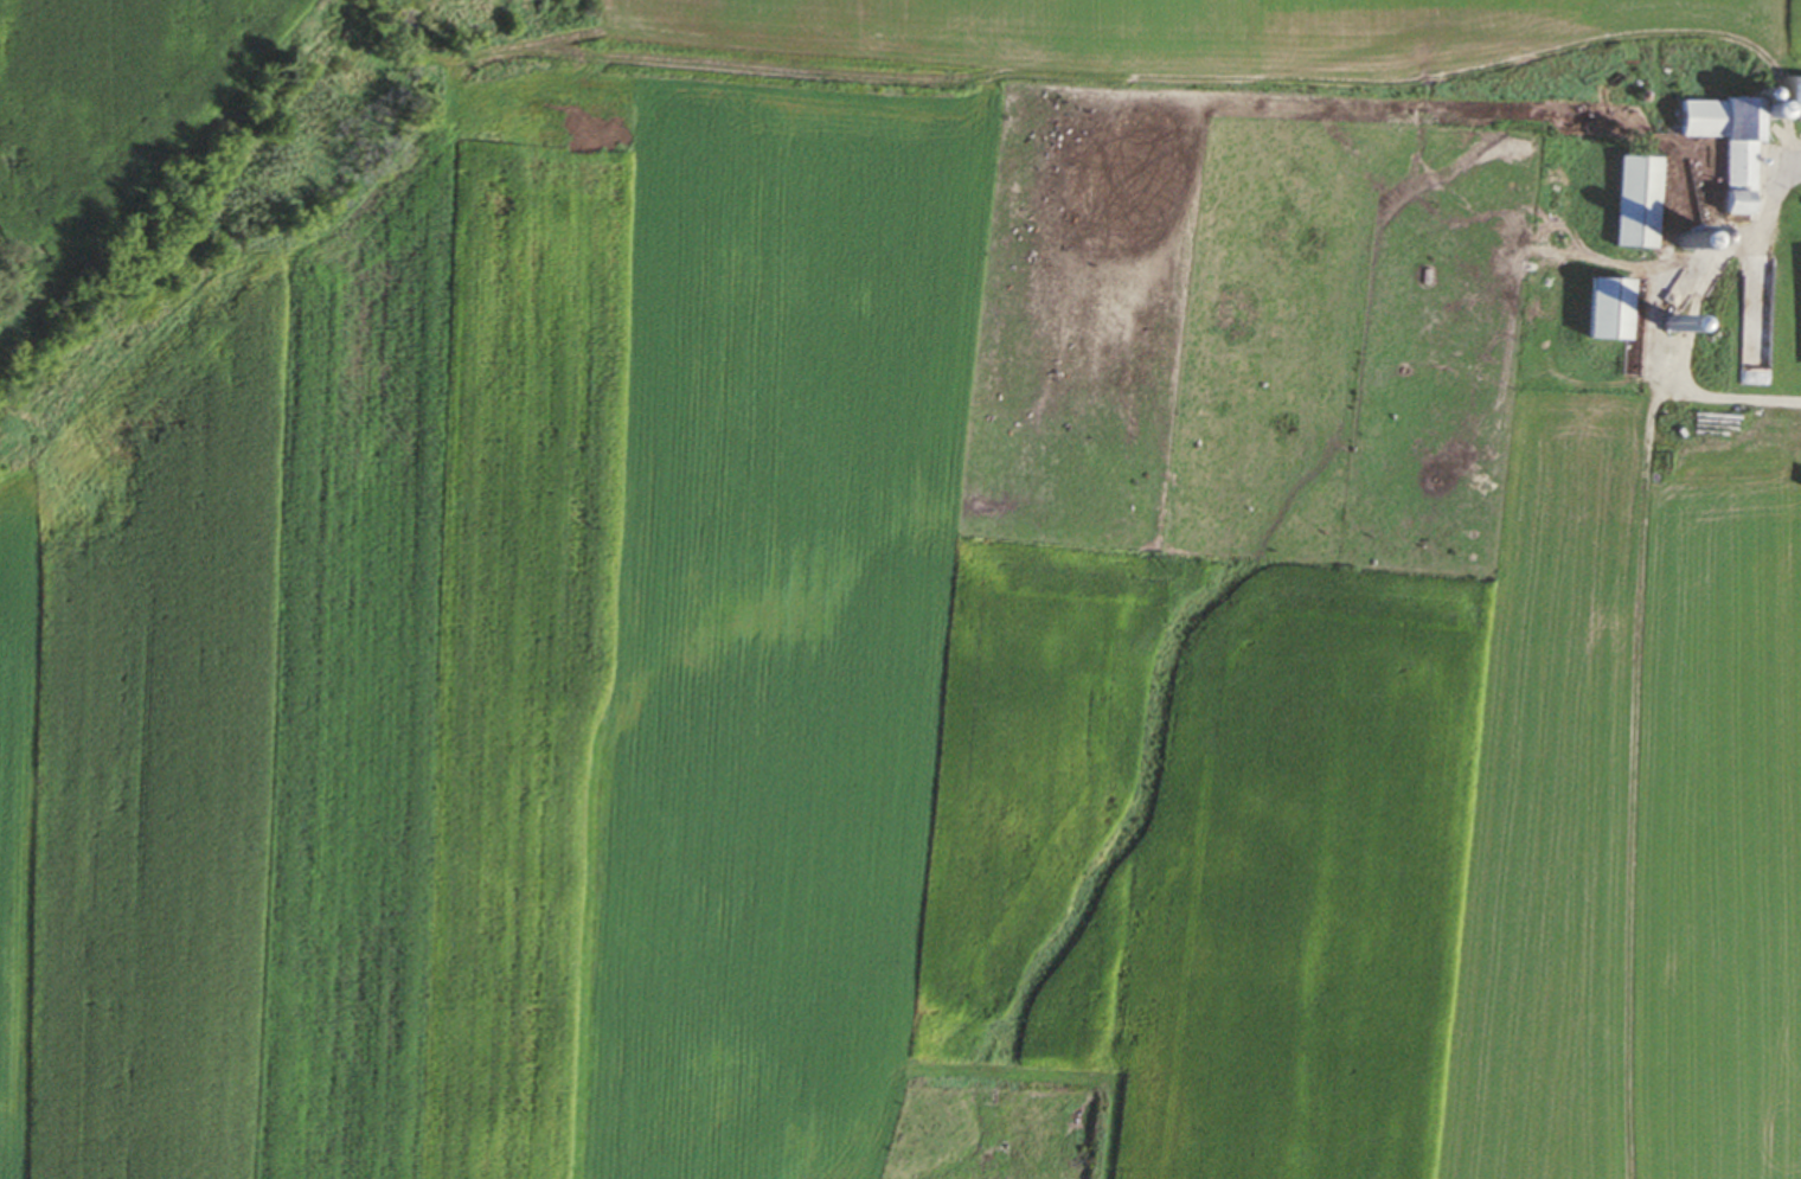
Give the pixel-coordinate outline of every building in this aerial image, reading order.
[(1800,118),(1800,80),(1789,80),(1789,118),(1800,118)] [(1757,215),(1757,120),(1776,120),(1776,100),(1678,100),(1678,137),(1722,137),(1722,215),(1757,215)] [(1657,158),(1614,156),(1610,247),(1654,249),(1657,158)]
